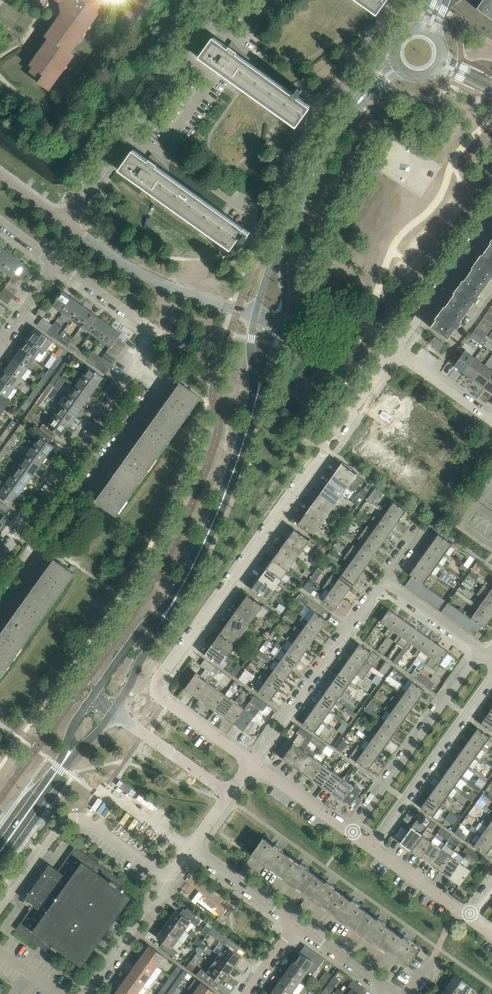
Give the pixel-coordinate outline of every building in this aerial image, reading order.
[(60,2),(62,2),(62,6),(61,6),(61,7),(63,7),(63,11),(62,11),(63,18),(62,20),(60,19),(57,18),(56,23),(53,27),(50,27),(50,31),(46,37),(48,38),(47,38),(47,43),(44,47),(41,47),(41,51),(38,56),(35,56),(35,60),(31,65),(33,67),(30,71),(40,79),(37,82),(48,90),(49,89),(48,88),(50,85),(51,86),(59,75),(57,74),(60,71),(61,72),(62,71),(60,70),(63,67),(64,68),(71,58),(70,57),(72,54),(73,55),(74,54),(64,46),(66,43),(73,48),(77,42),(76,41),(78,38),(79,39),(80,38),(79,37),(81,34),(82,35),(90,24),(88,24),(91,21),(92,21),(93,20),(91,19),(94,16),(95,17),(102,7),(101,6),(103,3),(104,4),(105,3),(101,0),(60,0),(60,2)] [(376,13),(385,0),(357,0),(376,13)] [(478,8),(491,17),(491,0),(484,0),(478,8)] [(227,49),(212,38),(199,57),(295,126),(308,107),(302,103),(304,99),(298,95),(302,90),(298,87),(292,95),(235,55),(240,49),(239,48),(239,49),(232,44),(232,43),(231,43),(227,49)] [(147,161),(132,150),(119,169),(230,248),(231,246),(238,251),(248,237),(247,236),(250,231),(244,227),(243,229),(155,167),(160,161),(159,160),(159,161),(152,156),(152,155),(151,155),(147,161)] [(13,256),(4,249),(0,254),(0,267),(3,270),(13,256)] [(486,249),(468,274),(485,286),(491,276),(491,253),(486,249)] [(32,270),(23,264),(23,263),(13,256),(3,270),(12,276),(13,277),(16,273),(25,280),(32,270)] [(25,280),(16,273),(13,277),(12,276),(11,276),(22,284),(25,280)] [(477,297),(485,286),(468,274),(449,300),(466,312),(474,301),(475,303),(479,298),(477,297)] [(22,284),(11,276),(8,281),(19,289),(22,284)] [(19,289),(8,281),(5,286),(15,293),(19,289)] [(15,293),(5,286),(1,291),(12,299),(15,293)] [(62,312),(72,297),(62,290),(61,291),(59,290),(59,289),(53,298),(55,299),(52,304),(62,312)] [(1,291),(0,292),(0,298),(8,303),(12,299),(1,291)] [(71,319),(82,304),(72,297),(62,312),(71,319)] [(459,323),(466,312),(449,300),(430,327),(431,327),(431,326),(447,338),(447,339),(455,327),(457,328),(460,324),(459,323)] [(81,326),(91,311),(82,304),(71,319),(81,326)] [(91,333),(101,318),(91,311),(81,326),(91,333)] [(484,316),(480,321),(491,328),(491,327),(491,321),(484,316)] [(47,331),(50,327),(53,324),(43,317),(37,324),(47,331)] [(101,340),(111,325),(101,318),(91,333),(101,340)] [(491,328),(480,321),(477,326),(487,333),(491,328)] [(121,332),(111,325),(101,340),(110,346),(111,347),(113,343),(117,337),(121,332)] [(487,333),(477,326),(473,331),(484,338),(487,333)] [(60,334),(50,327),(47,331),(57,338),(60,334)] [(52,340),(43,333),(35,328),(32,332),(30,332),(28,335),(28,337),(45,350),(52,340)] [(63,329),(60,334),(70,341),(73,336),(63,329)] [(487,341),(484,338),(473,331),(470,336),(483,346),(484,345),(487,341)] [(70,341),(60,334),(57,338),(67,345),(70,341)] [(434,336),(430,343),(440,351),(445,344),(434,336)] [(45,350),(28,337),(21,347),(35,357),(38,360),(45,350)] [(127,344),(117,337),(113,343),(123,350),(127,344)] [(80,348),(70,341),(67,345),(77,352),(80,348)] [(487,341),(484,345),(491,351),(491,344),(487,341)] [(123,350),(113,343),(111,347),(110,346),(109,347),(119,354),(123,350)] [(35,357),(21,347),(14,357),(28,367),(35,357)] [(119,354),(109,347),(106,352),(116,359),(119,354)] [(64,348),(57,358),(60,361),(68,351),(64,348)] [(89,355),(80,348),(77,352),(86,359),(89,355)] [(464,372),(474,357),(464,350),(462,354),(456,350),(449,360),(454,364),(454,365),(464,372)] [(116,359),(106,352),(103,356),(113,364),(116,359)] [(71,353),(64,363),(68,366),(75,356),(71,353)] [(99,362),(89,355),(86,359),(96,366),(99,362)] [(113,364),(103,356),(99,361),(109,368),(113,364)] [(28,367),(14,357),(7,367),(21,377),(28,367)] [(473,379),(484,365),(474,357),(464,372),(473,379)] [(53,371),(60,361),(57,358),(49,368),(53,371)] [(99,361),(99,362),(96,366),(106,373),(109,368),(99,361)] [(61,376),(68,366),(64,363),(57,373),(61,376)] [(96,386),(103,376),(86,364),(79,374),(82,376),(96,386)] [(491,374),(491,370),(484,365),(473,379),(483,386),(491,374)] [(7,367),(0,377),(14,387),(21,377),(7,367)] [(46,381),(53,371),(49,368),(42,378),(46,381)] [(54,386),(61,376),(57,373),(50,383),(54,386)] [(483,386),(491,393),(491,374),(483,386)] [(89,396),(96,386),(82,376),(75,386),(89,396)] [(0,377),(0,399),(7,404),(11,399),(7,396),(14,387),(0,377)] [(39,390),(46,381),(42,378),(35,387),(39,390)] [(168,400),(159,412),(179,426),(200,397),(180,382),(171,395),(167,399),(168,400)] [(47,395),(54,386),(50,383),(43,393),(47,395)] [(82,406),(89,396),(75,386),(68,396),(82,406)] [(33,400),(39,390),(35,387),(29,397),(33,400)] [(40,405),(47,395),(43,393),(36,402),(40,405)] [(75,416),(82,406),(68,396),(61,405),(75,416)] [(25,410),(33,400),(29,397),(21,407),(25,410)] [(35,412),(40,405),(36,402),(31,410),(35,412)] [(68,426),(75,416),(61,405),(54,415),(68,426)] [(29,412),(25,417),(35,424),(39,419),(33,415),(29,412)] [(158,456),(179,426),(159,412),(150,424),(146,429),(147,429),(138,441),(158,456)] [(61,436),(68,426),(54,415),(47,425),(43,422),(40,428),(53,437),(56,432),(61,436)] [(17,422),(13,419),(7,427),(11,430),(17,422)] [(21,423),(14,432),(18,435),(25,425),(21,423)] [(4,439),(11,430),(7,427),(0,437),(4,439)] [(49,442),(53,437),(40,428),(36,433),(40,436),(33,445),(47,455),(54,445),(49,442)] [(12,445),(18,435),(14,432),(8,442),(12,445)] [(137,485),(158,456),(138,441),(129,454),(129,453),(125,458),(126,458),(117,471),(137,485)] [(4,455),(12,445),(8,442),(0,452),(4,455)] [(40,465),(47,455),(33,445),(26,455),(40,465)] [(33,475),(40,465),(26,455),(19,465),(33,475)] [(362,479),(356,474),(357,474),(356,473),(356,474),(342,463),(341,463),(334,473),(349,484),(356,488),(362,479)] [(26,485),(33,475),(19,465),(12,474),(26,485)] [(137,485),(117,471),(109,483),(108,482),(104,487),(105,488),(96,500),(116,515),(137,485)] [(26,485),(12,474),(10,473),(3,483),(5,484),(19,494),(26,485)] [(349,484),(334,473),(327,483),(342,494),(349,484)] [(364,495),(372,485),(368,482),(361,493),(364,495)] [(342,494),(327,483),(320,493),(335,504),(342,494)] [(19,494),(5,484),(0,491),(0,496),(12,504),(19,494)] [(381,491),(380,491),(375,487),(366,500),(370,503),(372,504),(374,501),(381,491)] [(335,504),(320,493),(313,503),(328,514),(335,504)] [(0,501),(0,507),(7,512),(10,508),(0,501)] [(405,510),(401,507),(395,502),(394,501),(387,510),(381,505),(378,509),(385,514),(386,512),(398,521),(406,510),(405,509),(405,510)] [(332,521),(327,515),(328,514),(313,503),(305,513),(321,524),(327,528),(332,521)] [(346,513),(350,515),(355,509),(351,506),(346,513)] [(398,521),(386,512),(385,514),(382,518),(377,514),(376,517),(374,515),(371,519),(378,523),(379,522),(391,530),(398,521)] [(321,524),(305,513),(298,523),(299,523),(313,533),(313,534),(321,524)] [(391,530),(379,522),(378,523),(373,530),(367,525),(364,529),(371,533),(372,531),(384,540),(391,530)] [(295,528),(287,538),(302,549),(310,539),(309,539),(295,529),(295,528)] [(384,540),(372,531),(371,533),(364,529),(360,535),(358,538),(364,543),(365,541),(378,550),(384,540)] [(460,547),(453,542),(452,543),(439,533),(438,533),(431,544),(445,554),(446,552),(450,555),(454,549),(458,551),(460,548),(460,547)] [(295,559),(302,549),(287,538),(280,548),(295,559)] [(378,550),(365,541),(364,543),(359,549),(353,545),(351,548),(357,553),(358,551),(371,560),(378,550)] [(453,557),(450,555),(446,552),(445,554),(431,544),(424,554),(438,564),(439,562),(443,565),(447,558),(451,561),(453,557)] [(314,552),(321,556),(326,549),(319,545),(314,552)] [(295,559),(280,548),(273,558),(288,569),(295,559)] [(371,560),(358,551),(357,553),(351,548),(346,554),(344,558),(350,562),(351,561),(364,569),(371,560)] [(446,567),(443,565),(439,562),(438,564),(424,554),(417,563),(431,573),(432,572),(436,574),(440,568),(444,571),(446,567)] [(324,559),(332,564),(334,561),(326,555),(324,559)] [(468,567),(475,558),(470,555),(463,564),(468,567)] [(288,569),(273,558),(266,568),(281,579),(288,569)] [(42,576),(33,589),(53,603),(74,573),(54,559),(45,572),(44,571),(41,576),(42,576)] [(364,569),(351,561),(350,562),(345,569),(339,564),(337,568),(343,572),(344,570),(357,579),(364,569)] [(480,563),(477,561),(469,573),(477,579),(479,576),(474,572),(480,563)] [(439,577),(436,574),(432,572),(431,573),(417,563),(409,574),(412,576),(417,579),(421,582),(423,583),(422,584),(423,584),(429,575),(437,580),(439,577)] [(468,567),(463,564),(461,563),(459,566),(465,571),(468,567)] [(281,579),(266,568),(259,578),(274,589),(281,579)] [(310,578),(315,581),(321,572),(317,568),(310,578)] [(357,579),(344,570),(343,572),(338,578),(332,574),(330,577),(336,582),(337,580),(350,589),(357,579)] [(410,589),(417,579),(412,576),(405,586),(410,589)] [(350,589),(337,580),(336,582),(330,577),(325,584),(323,587),(325,589),(329,592),(330,590),(343,599),(350,589)] [(274,589),(259,578),(251,588),(252,589),(252,588),(267,598),(266,599),(267,599),(274,589)] [(414,592),(421,582),(417,579),(410,589),(414,592)] [(486,580),(483,584),(491,589),(491,587),(491,585),(486,580)] [(308,581),(303,588),(311,593),(314,590),(312,588),(314,586),(308,581)] [(419,596),(425,587),(422,584),(423,583),(421,582),(414,592),(419,596)] [(491,589),(483,584),(479,591),(476,594),(484,599),(485,597),(491,602),(491,587),(491,589)] [(424,599),(430,590),(425,587),(419,596),(424,599)] [(32,632),(53,603),(33,589),(24,601),(23,601),(20,605),(21,606),(12,618),(32,632)] [(343,599),(330,590),(329,592),(325,589),(321,595),(318,593),(316,597),(323,602),(323,601),(335,609),(343,599)] [(429,603),(435,594),(430,590),(424,599),(429,603)] [(459,596),(469,604),(472,600),(461,593),(459,596)] [(248,594),(240,604),(256,615),(263,605),(262,604),(262,605),(248,595),(248,594)] [(309,601),(299,594),(296,598),(305,606),(309,601)] [(440,597),(436,594),(435,594),(429,603),(433,606),(440,597)] [(438,609),(444,601),(444,600),(440,597),(433,606),(438,609)] [(472,600),(469,604),(477,609),(478,607),(491,617),(491,602),(485,597),(484,599),(479,605),(472,600)] [(276,608),(282,612),(286,607),(279,603),(276,608)] [(446,615),(452,606),(447,603),(441,612),(446,615)] [(256,615),(240,604),(233,614),(248,625),(256,615)] [(451,618),(457,610),(452,606),(446,615),(451,618)] [(491,617),(478,607),(477,609),(472,615),(465,610),(462,613),(462,614),(466,617),(470,619),(471,618),(472,619),(477,622),(481,625),(484,628),(491,617)] [(327,620),(311,608),(305,617),(302,616),(300,619),(306,624),(307,622),(320,631),(327,620)] [(390,628),(399,616),(389,608),(380,621),(389,627),(384,633),(388,636),(392,630),(390,628)] [(455,622),(462,613),(457,610),(451,618),(455,622)] [(460,625),(466,617),(462,614),(462,613),(455,622),(460,625)] [(248,625),(233,614),(226,624),(241,635),(248,625)] [(400,635),(409,623),(399,616),(390,628),(392,630),(398,634),(394,640),(397,643),(402,637),(400,635)] [(465,629),(472,619),(471,618),(470,619),(466,617),(460,625),(465,629)] [(32,632),(12,618),(3,630),(2,630),(0,633),(0,654),(11,661),(32,632)] [(470,632),(477,622),(472,619),(465,629),(470,632)] [(320,631),(307,622),(306,624),(302,630),(295,625),(293,629),(299,633),(300,632),(313,640),(320,631)] [(474,635),(481,625),(477,622),(470,632),(474,635)] [(410,642),(419,630),(409,623),(400,635),(402,637),(397,643),(404,647),(407,650),(412,644),(410,642)] [(241,635),(226,624),(219,634),(234,645),(241,635)] [(367,641),(370,643),(380,630),(375,627),(373,630),(374,631),(370,636),(371,636),(367,641)] [(420,649),(428,637),(419,630),(410,642),(412,644),(418,648),(413,654),(417,657),(419,654),(421,651),(420,649)] [(313,640),(300,632),(299,633),(295,640),(288,635),(286,639),(287,640),(292,643),(293,641),(306,650),(313,640)] [(234,645),(219,634),(212,644),(227,655),(234,645)] [(429,656),(438,644),(428,637),(420,649),(421,651),(419,654),(425,659),(423,661),(427,664),(431,657),(429,656)] [(287,640),(283,646),(288,649),(292,643),(287,640)] [(306,650),(293,641),(292,643),(288,649),(283,646),(281,645),(279,648),(281,650),(285,653),(286,651),(299,660),(306,650)] [(360,643),(352,654),(365,663),(366,661),(370,655),(377,659),(379,656),(372,651),(372,652),(360,643)] [(227,655),(212,644),(205,654),(220,664),(219,665),(220,665),(224,658),(231,663),(233,659),(227,655)] [(440,663),(449,652),(449,651),(438,644),(429,656),(431,657),(427,664),(433,668),(436,671),(441,664),(440,663)] [(256,654),(268,662),(271,658),(260,649),(256,654)] [(299,660),(286,651),(285,653),(281,650),(277,656),(274,655),(272,658),(274,660),(278,663),(280,661),(292,670),(299,660)] [(11,661),(0,654),(0,676),(11,661)] [(372,665),(366,661),(365,663),(352,654),(345,664),(358,672),(359,671),(365,675),(370,669),(372,665)] [(216,666),(205,659),(201,665),(206,668),(211,672),(216,666)] [(292,670),(280,661),(278,663),(274,660),(270,666),(267,664),(265,668),(266,669),(271,672),(273,671),(285,680),(292,670)] [(386,661),(380,669),(379,670),(384,674),(385,673),(391,664),(386,661)] [(352,680),(356,683),(360,677),(363,679),(365,675),(359,671),(358,672),(345,664),(338,673),(351,682),(352,680)] [(195,695),(209,676),(211,672),(206,668),(200,676),(195,672),(195,673),(185,687),(184,688),(195,695)] [(252,673),(249,672),(245,669),(238,679),(245,683),(252,673)] [(285,680),(273,671),(271,672),(267,679),(260,674),(259,676),(258,678),(264,682),(266,680),(278,689),(285,680)] [(356,683),(352,680),(351,682),(338,673),(331,683),(344,692),(345,690),(349,684),(356,689),(358,685),(356,683)] [(416,678),(426,685),(430,680),(420,673),(416,678)] [(385,680),(397,689),(400,685),(401,684),(398,681),(392,677),(389,674),(385,680)] [(204,702),(215,687),(209,682),(212,678),(209,676),(195,695),(204,702)] [(367,677),(365,680),(374,687),(377,684),(374,682),(367,677)] [(425,690),(409,678),(402,687),(400,685),(397,689),(404,693),(405,692),(417,700),(425,690)] [(278,689),(266,680),(264,682),(260,689),(253,684),(251,687),(258,692),(259,691),(270,700),(278,689)] [(351,695),(345,690),(344,692),(331,683),(324,693),(337,702),(338,700),(342,694),(349,698),(351,695)] [(214,709),(225,694),(215,687),(204,702),(214,709)] [(224,716),(235,701),(230,697),(233,692),(229,689),(225,694),(214,709),(224,716)] [(417,700),(405,692),(404,693),(399,700),(393,695),(390,699),(397,703),(398,701),(410,710),(417,700)] [(344,704),(338,700),(337,702),(324,693),(317,703),(330,711),(331,710),(335,703),(342,708),(344,704)] [(250,701),(260,708),(263,710),(267,704),(254,695),(250,701)] [(234,723),(245,708),(238,703),(241,699),(238,697),(235,701),(224,716),(234,723)] [(260,708),(250,701),(245,708),(234,723),(245,731),(248,733),(255,723),(251,720),(254,716),(255,716),(255,715),(260,708)] [(410,710),(398,701),(397,703),(392,709),(386,705),(383,709),(386,710),(390,713),(391,711),(404,720),(410,710)] [(337,714),(331,710),(330,711),(317,703),(310,712),(323,721),(324,719),(328,722),(332,716),(335,718),(337,714)] [(356,713),(353,711),(346,706),(344,709),(354,717),(356,713)] [(364,710),(376,718),(378,714),(367,706),(364,710)] [(404,720),(391,711),(390,713),(386,710),(382,716),(379,715),(377,718),(383,723),(384,721),(397,730),(404,720)] [(330,724),(328,722),(324,719),(323,721),(310,712),(303,723),(315,732),(315,731),(319,734),(325,726),(328,728),(330,724)] [(488,713),(481,723),(491,731),(491,715),(488,713)] [(349,723),(337,714),(335,718),(347,726),(349,724),(349,723)] [(397,730),(384,721),(383,723),(378,729),(372,724),(370,728),(376,733),(377,731),(390,740),(397,730)] [(293,765),(304,750),(307,744),(313,736),(300,727),(296,732),(305,738),(299,746),(293,742),(293,743),(283,757),(282,757),(293,765)] [(470,738),(482,747),(484,745),(488,739),(491,742),(491,736),(490,735),(489,736),(478,727),(470,738)] [(390,740),(377,731),(376,733),(372,739),(365,734),(363,738),(365,740),(369,742),(370,741),(383,749),(390,740)] [(490,750),(484,745),(482,747),(470,738),(463,748),(475,757),(477,755),(481,758),(485,751),(487,753),(490,750)] [(383,749),(370,741),(369,742),(365,740),(361,746),(358,744),(356,748),(362,752),(363,750),(376,759),(383,749)] [(345,747),(340,743),(336,749),(341,752),(345,747)] [(302,772),(313,757),(316,753),(309,749),(311,747),(307,744),(304,750),(293,765),(302,772)] [(376,759),(363,750),(362,752),(356,748),(351,754),(349,757),(356,762),(356,761),(368,770),(376,759)] [(483,759),(481,758),(477,755),(475,757),(463,748),(456,758),(468,766),(470,765),(474,767),(478,761),(481,763),(483,759)] [(312,779),(323,764),(313,757),(302,772),(312,779)] [(468,766),(456,758),(449,767),(462,776),(463,774),(467,768),(474,773),(476,769),(474,767),(470,765),(468,766)] [(322,786),(333,771),(323,764),(312,779),(322,786)] [(362,788),(355,784),(354,786),(347,781),(354,771),(356,773),(358,770),(353,766),(343,778),(332,793),(342,800),(343,799),(350,804),(362,788)] [(469,779),(463,774),(462,776),(449,767),(442,777),(455,786),(456,784),(460,778),(467,783),(469,779)] [(476,769),(474,773),(486,781),(488,778),(485,775),(476,769)] [(332,793),(343,778),(333,771),(322,786),(332,793)] [(462,789),(456,784),(455,786),(442,777),(435,787),(448,796),(449,794),(453,797),(457,791),(460,792),(462,789)] [(481,788),(469,779),(467,783),(466,783),(479,792),(481,788)] [(455,798),(453,797),(449,794),(448,796),(435,787),(428,797),(441,805),(442,804),(446,797),(453,802),(455,798)] [(471,790),(468,794),(474,798),(477,794),(471,790)] [(482,808),(484,805),(489,799),(482,794),(475,804),(482,808)] [(448,808),(442,804),(441,805),(428,797),(421,807),(437,819),(443,810),(446,812),(448,808)] [(468,813),(475,818),(481,810),(474,805),(468,813)] [(410,849),(421,834),(425,829),(427,826),(431,821),(426,817),(422,823),(421,822),(415,830),(411,826),(411,827),(401,841),(400,841),(400,842),(410,849)] [(489,823),(483,819),(481,822),(483,824),(487,827),(488,825),(491,828),(491,819),(489,823)] [(436,824),(431,821),(427,826),(432,829),(436,824)] [(488,825),(487,827),(483,824),(479,830),(476,828),(474,832),(476,834),(480,836),(481,835),(491,842),(491,828),(488,825)] [(437,832),(447,839),(451,835),(441,827),(437,832)] [(420,856),(431,841),(435,836),(425,829),(421,834),(410,849),(420,856)] [(481,835),(480,836),(476,834),(472,840),(469,838),(467,842),(473,846),(474,846),(486,854),(491,846),(491,842),(481,835)] [(277,873),(289,856),(279,848),(280,847),(275,843),(274,845),(262,837),(263,838),(251,853),(250,853),(277,873)] [(458,846),(461,842),(454,837),(451,841),(458,846)] [(430,863),(441,848),(431,841),(420,856),(430,863)] [(114,919),(117,915),(131,897),(131,896),(119,888),(124,881),(75,846),(58,870),(49,864),(24,899),(33,905),(16,929),(53,955),(58,949),(82,966),(82,965),(98,942),(105,947),(121,924),(114,919)] [(440,870),(451,855),(441,848),(430,863),(440,870)] [(491,863),(482,857),(470,848),(467,853),(478,862),(488,868),(491,863)] [(450,877),(461,862),(451,855),(440,870),(450,877)] [(303,891),(315,874),(304,867),(306,865),(301,862),(300,863),(289,856),(277,873),(303,891)] [(471,870),(461,862),(450,877),(460,885),(461,884),(460,884),(470,870),(471,870)] [(328,909),(340,893),(330,885),(331,883),(326,880),(325,882),(315,874),(303,891),(328,909)] [(354,928),(366,911),(356,903),(357,902),(352,898),(351,900),(340,893),(328,909),(354,928)] [(200,920),(186,910),(185,910),(187,911),(184,916),(176,910),(174,913),(172,912),(169,918),(185,929),(191,921),(196,925),(200,920)] [(377,918),(366,911),(354,928),(380,946),(392,929),(381,922),(383,920),(378,917),(377,918)] [(185,929),(169,918),(162,927),(178,938),(185,929)] [(210,931),(212,928),(206,924),(202,929),(208,933),(210,931)] [(178,938),(162,927),(158,933),(159,934),(157,937),(165,943),(162,947),(176,958),(179,954),(176,952),(177,951),(172,947),(178,938)] [(402,937),(392,929),(380,946),(407,965),(406,964),(418,948),(418,949),(419,948),(407,940),(408,938),(403,935),(402,937)] [(232,950),(237,944),(223,934),(218,941),(225,946),(219,954),(235,965),(239,960),(238,959),(240,956),(232,950)] [(164,955),(149,945),(142,955),(157,965),(164,955)] [(300,951),(293,962),(307,972),(314,961),(300,951)] [(229,975),(235,965),(219,954),(213,963),(229,975)] [(157,965),(142,955),(135,965),(150,975),(157,965)] [(307,972),(293,962),(286,972),(300,982),(307,972)] [(225,980),(229,975),(213,963),(206,971),(201,968),(196,975),(211,985),(212,985),(209,983),(213,977),(221,983),(224,979),(225,980)] [(150,975),(135,965),(128,975),(143,985),(150,975)] [(181,968),(178,965),(171,975),(174,978),(181,968)] [(187,972),(184,970),(177,979),(180,982),(187,972)] [(300,982),(286,972),(278,982),(292,992),(300,982)] [(448,984),(461,993),(467,993),(472,987),(455,974),(448,984)] [(128,975),(121,984),(134,993),(137,993),(143,985),(128,975)] [(167,988),(174,978),(171,975),(164,985),(167,988)] [(339,979),(334,976),(326,987),(331,990),(339,979)] [(173,992),(180,982),(177,979),(170,989),(173,992)] [(367,989),(353,979),(354,979),(353,979),(342,993),(363,993),(367,989)] [(319,991),(324,985),(318,981),(314,987),(319,991)] [(216,993),(201,982),(194,992),(197,993),(215,993),(216,993)] [(278,982),(271,992),(273,993),(272,993),(291,993),(292,992),(278,982)] [(121,984),(114,993),(134,993),(121,984)] [(448,984),(441,993),(461,993),(448,984)] [(167,988),(164,985),(157,993),(162,993),(167,988)]
